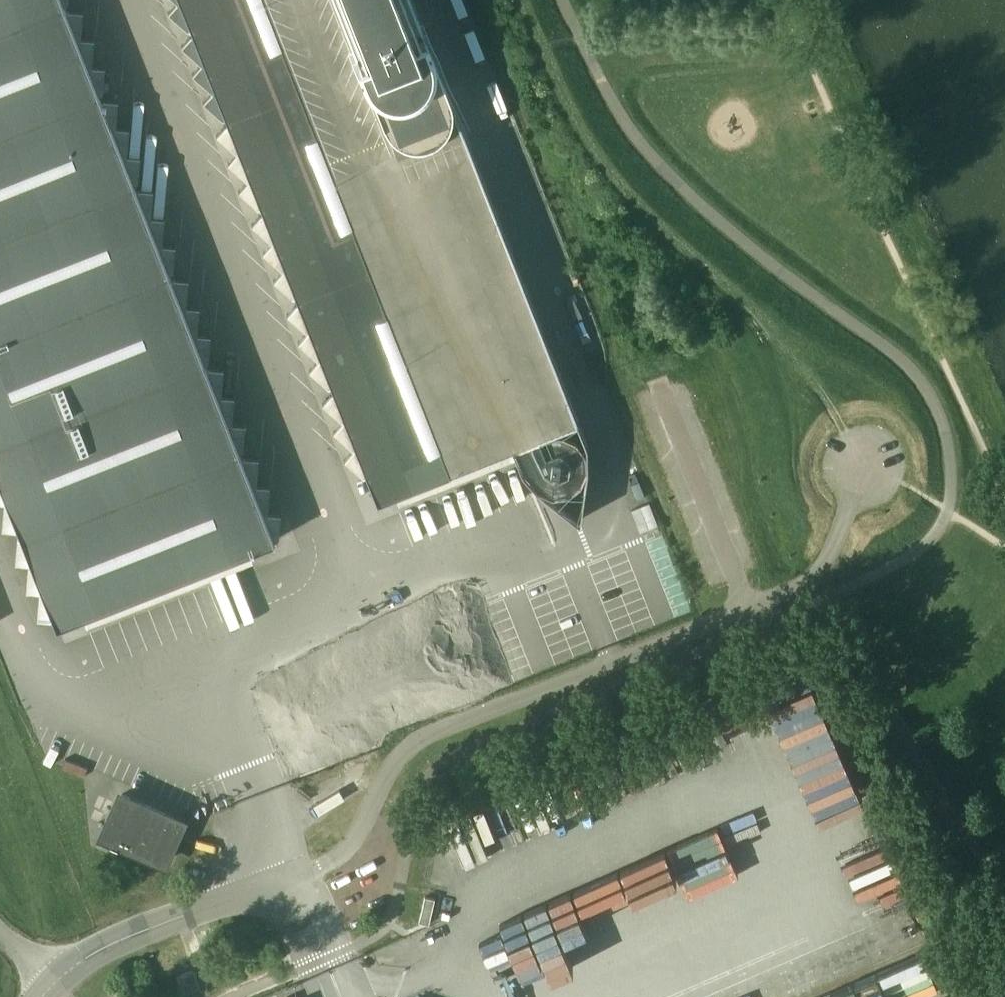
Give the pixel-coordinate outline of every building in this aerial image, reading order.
[(62,0),(0,0),(0,479),(57,625),(274,540),(62,0)] [(413,0),(181,0),(377,499),(513,446),(521,468),(537,486),(579,519),(587,466),(587,443),(413,0)] [(163,862),(182,820),(121,794),(103,835),(163,862)] [(424,896),(419,921),(429,923),(435,898),(424,896)] [(200,987),(194,969),(176,976),(183,993),(200,987)]
